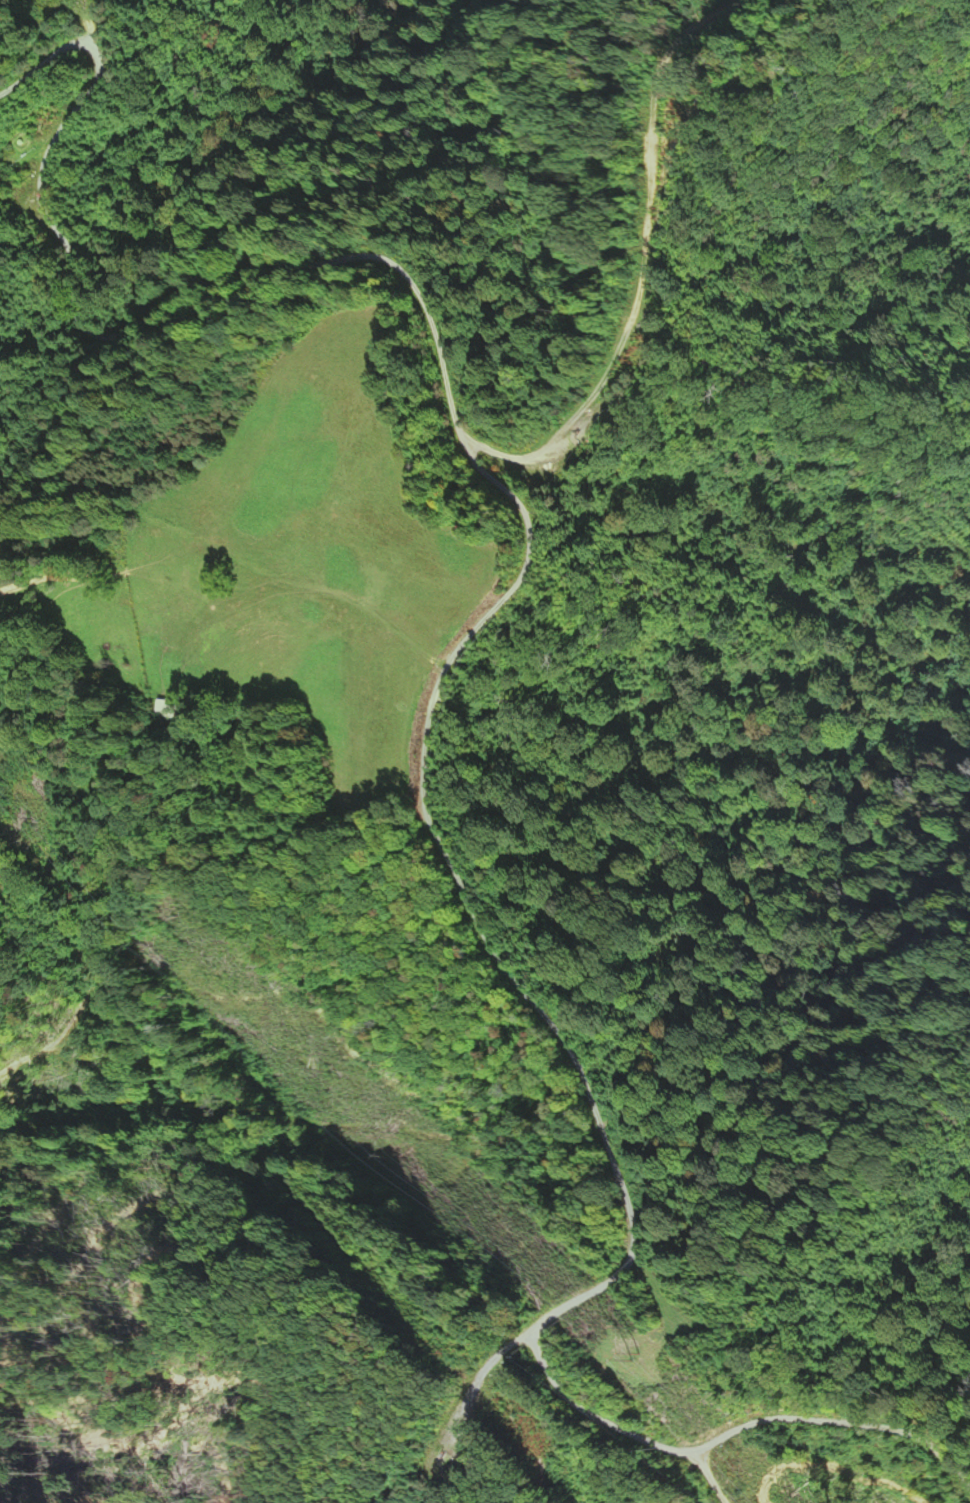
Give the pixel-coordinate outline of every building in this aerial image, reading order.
[(164,720),(184,714),(179,699),(159,705),(164,720)]
